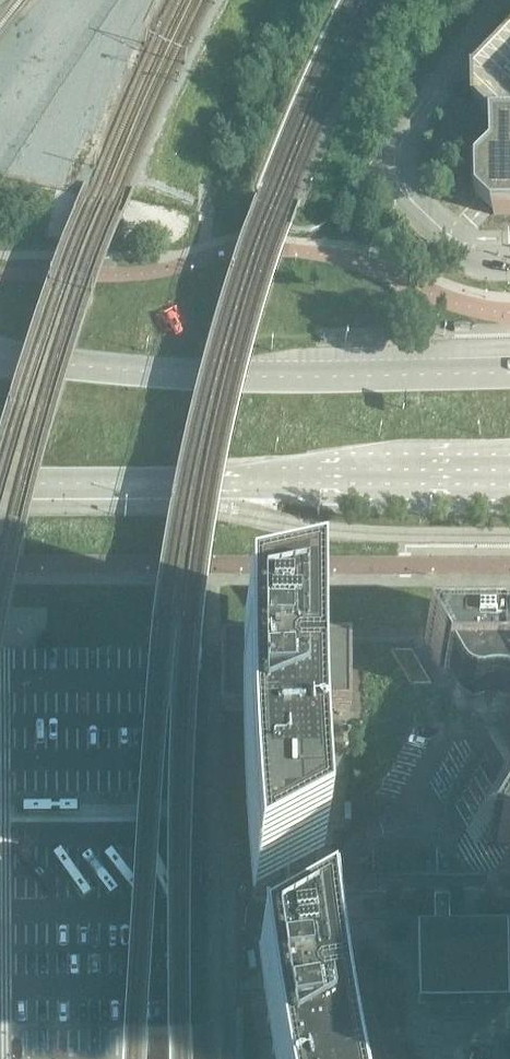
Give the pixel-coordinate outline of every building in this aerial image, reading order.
[(476,74),(473,74),(474,104),(476,105),(492,120),(492,150),(477,166),(475,166),(475,197),(478,197),(494,212),(494,215),(509,215),(509,38),(476,74)] [(315,735),(314,711),(349,711),(349,641),(314,641),(313,620),(241,636),(241,641),(220,641),(220,711),(241,711),(241,739),(241,752),(242,776),(243,801),(244,826),(246,851),(248,875),(250,906),(321,868),(319,844),(318,832),(317,807),(316,783),(315,759),(315,747),(315,735)] [(423,640),(443,675),(446,675),(457,692),(460,697),(465,700),(470,702),(476,702),(483,701),(486,701),(490,700),(493,701),(498,701),(507,703),(509,704),(509,640),(423,640)] [(486,844),(509,844),(509,802),(486,844)] [(449,913),(449,897),(433,897),(433,913),(449,913)] [(507,922),(507,920),(506,920),(480,920),(480,922),(435,922),(435,921),(418,921),(417,921),(417,922),(417,971),(418,971),(443,970),(465,970),(466,1001),(465,1001),(465,1003),(506,1002),(508,1002),(508,1001),(508,1000),(507,922)] [(341,1043),(342,1043),(342,1042),(342,1041),(341,1040),(340,1040),(336,1013),(337,1013),(337,1012),(338,1012),(338,1011),(337,1011),(337,1010),(336,1010),(332,983),(333,983),(333,982),(334,982),(334,981),(333,980),(332,980),(329,953),(330,952),(330,951),(329,950),(326,927),(257,968),(261,999),(266,1034),(269,1058),(344,1058),(341,1043)]
